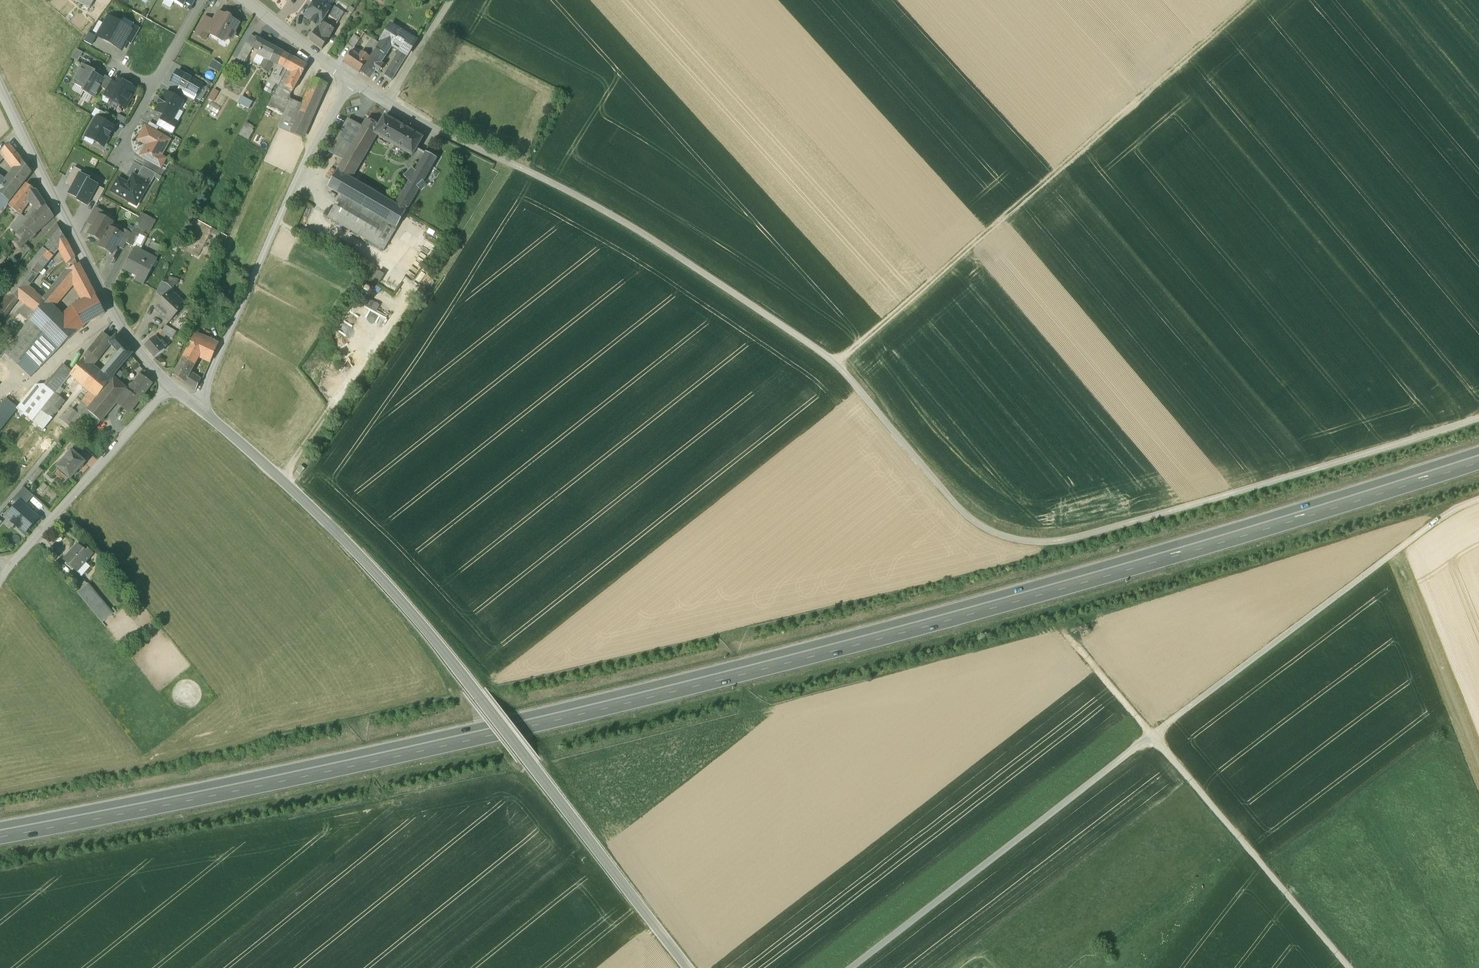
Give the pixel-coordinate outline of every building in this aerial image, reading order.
[(90,8),(94,0),(74,0),(90,8)] [(318,1),(317,1),(314,4),(312,8),(309,8),(306,12),(307,16),(306,17),(312,21),(311,23),(316,26),(317,24),(319,25),(330,9),(318,1)] [(343,13),(335,7),(329,17),(338,22),(343,13)] [(237,25),(218,14),(213,23),(208,32),(209,32),(210,33),(211,35),(217,39),(224,37),(229,39),(232,39),(234,35),(233,32),(237,25)] [(109,17),(98,37),(109,43),(121,23),(109,17)] [(205,18),(196,34),(205,39),(209,32),(208,32),(213,23),(205,18)] [(121,23),(109,43),(121,50),(126,41),(132,30),(131,29),(121,23)] [(321,30),(318,28),(309,40),(322,49),(328,39),(333,30),(325,24),(321,30)] [(416,41),(390,24),(381,39),(391,46),(400,52),(406,56),(416,41)] [(140,28),(134,25),(131,29),(132,30),(126,41),(131,44),(140,28)] [(88,32),(85,41),(92,44),(96,35),(88,32)] [(251,35),(237,58),(244,63),(253,46),(251,45),(256,37),(251,35)] [(354,35),(347,44),(353,48),(360,39),(354,35)] [(284,53),(256,37),(251,45),(253,46),(260,50),(257,55),(265,59),(261,67),(268,72),(271,66),(275,69),(278,65),(284,53)] [(391,46),(381,39),(375,49),(385,55),(391,46)] [(371,44),(369,43),(363,52),(370,57),(375,49),(370,46),(371,44)] [(78,61),(83,52),(76,49),(72,57),(78,61)] [(370,57),(360,71),(369,77),(375,69),(377,71),(381,65),(379,63),(385,55),(375,49),(370,57)] [(359,57),(351,51),(344,62),(359,72),(360,71),(370,57),(363,52),(362,52),(359,57)] [(406,56),(400,52),(384,77),(391,81),(406,56)] [(284,53),(278,65),(287,69),(287,70),(293,58),(284,53)] [(307,65),(294,57),(294,58),(293,58),(287,70),(300,77),(301,77),(307,65)] [(219,71),(222,64),(213,60),(210,67),(219,71)] [(83,65),(73,83),(84,90),(85,90),(94,73),(94,71),(83,65)] [(287,69),(278,65),(275,69),(270,78),(275,82),(279,83),(287,69)] [(287,70),(287,69),(279,83),(292,90),(293,90),(300,77),(287,70)] [(180,87),(196,95),(202,85),(178,71),(172,82),(180,87)] [(94,73),(85,90),(84,90),(83,91),(94,97),(100,87),(104,79),(94,73)] [(111,80),(105,76),(104,79),(100,87),(105,90),(111,80)] [(314,78),(302,106),(301,106),(290,133),(302,139),(325,84),(314,78)] [(136,89),(118,79),(116,83),(108,98),(125,108),(136,89)] [(105,90),(102,95),(108,98),(116,83),(111,80),(105,90)] [(273,86),(267,83),(264,89),(270,93),(273,86)] [(292,90),(279,83),(274,94),(267,108),(283,116),(290,99),(290,94),(292,90)] [(196,95),(180,87),(177,92),(193,101),(196,95)] [(219,92),(214,89),(209,99),(213,101),(219,92)] [(182,101),(166,92),(162,99),(162,98),(159,103),(160,104),(156,111),(163,115),(172,120),(172,119),(182,101)] [(241,96),(238,103),(250,108),(253,101),(241,96)] [(301,106),(290,99),(283,116),(277,127),(290,133),(301,106)] [(116,120),(100,111),(97,117),(113,126),(116,120)] [(172,120),(163,115),(157,126),(171,134),(177,122),(172,119),(172,120)] [(113,126),(97,117),(87,134),(95,139),(94,141),(103,146),(109,137),(113,130),(112,130),(114,127),(113,126)] [(421,139),(384,118),(379,127),(374,136),(411,157),(415,150),(421,139)] [(343,160),(337,171),(350,179),(374,136),(379,127),(367,120),(362,128),(347,153),(343,160)] [(348,121),(334,145),(347,153),(362,128),(348,121)] [(246,122),(239,134),(248,139),(255,127),(246,122)] [(169,140),(146,127),(138,140),(147,144),(141,156),(147,159),(156,164),(169,140)] [(17,153),(8,143),(8,144),(1,151),(2,151),(6,157),(9,162),(17,153)] [(347,153),(334,145),(330,152),(343,160),(347,153)] [(423,155),(415,150),(411,157),(419,162),(423,155)] [(419,162),(414,171),(412,170),(409,173),(406,177),(405,176),(405,177),(409,181),(395,205),(406,211),(419,189),(420,190),(426,184),(423,182),(424,182),(423,181),(437,158),(425,152),(423,155),(419,162)] [(17,153),(9,162),(15,169),(22,160),(17,153)] [(156,164),(147,159),(143,166),(156,174),(158,175),(162,167),(156,164)] [(15,169),(8,177),(20,186),(31,172),(22,160),(15,169)] [(143,166),(137,177),(150,184),(149,185),(150,185),(156,174),(143,166)] [(66,183),(73,187),(80,174),(81,175),(82,171),(74,167),(66,183)] [(350,179),(337,171),(327,187),(341,195),(396,228),(406,211),(350,179)] [(89,179),(81,175),(80,174),(73,187),(69,194),(79,199),(88,181),(89,179)] [(137,177),(133,175),(128,184),(118,179),(111,191),(136,205),(143,191),(145,192),(149,185),(150,184),(137,177)] [(0,177),(0,194),(9,201),(13,196),(7,191),(8,189),(2,185),(5,181),(0,177)] [(20,186),(8,177),(5,181),(2,185),(8,189),(7,191),(13,196),(20,186)] [(87,205),(91,199),(97,186),(88,181),(79,199),(78,201),(87,205)] [(26,183),(9,205),(19,213),(28,200),(29,200),(36,191),(26,183)] [(104,189),(97,186),(91,199),(97,202),(104,189)] [(29,200),(28,200),(34,205),(41,197),(36,191),(29,200)] [(0,194),(0,211),(2,212),(8,205),(9,201),(0,194)] [(396,228),(341,195),(328,217),(383,250),(396,228)] [(41,197),(34,205),(37,208),(39,210),(46,205),(41,197)] [(38,212),(30,219),(29,221),(24,226),(19,233),(17,235),(20,238),(25,242),(29,239),(36,233),(54,217),(46,205),(38,212)] [(95,207),(87,222),(93,226),(99,215),(101,211),(95,207)] [(34,208),(25,218),(29,221),(30,219),(38,212),(37,211),(35,209),(34,208)] [(142,213),(132,231),(139,234),(139,235),(142,236),(152,219),(142,213)] [(21,214),(11,227),(19,233),(24,226),(29,221),(25,218),(21,214)] [(99,215),(93,226),(89,234),(102,241),(109,228),(112,222),(99,215)] [(56,224),(45,237),(50,241),(60,230),(57,223),(56,224)] [(109,228),(102,241),(99,246),(113,253),(117,245),(122,235),(122,234),(109,228)] [(43,248),(26,269),(36,276),(59,248),(63,255),(70,249),(60,230),(50,241),(44,249),(43,248)] [(131,233),(124,230),(122,234),(122,235),(117,245),(123,249),(126,243),(131,233)] [(139,234),(132,231),(131,233),(126,243),(133,247),(139,235),(139,234)] [(142,236),(139,235),(133,247),(135,247),(140,250),(146,238),(142,236)] [(20,238),(14,243),(19,248),(24,244),(25,242),(20,238)] [(426,241),(413,259),(422,266),(435,247),(426,241)] [(24,244),(19,248),(11,257),(18,263),(30,250),(29,249),(24,244)] [(140,250),(135,247),(123,269),(137,276),(135,280),(143,284),(157,259),(140,250)] [(70,249),(63,255),(68,263),(75,257),(70,249)] [(9,255),(5,252),(0,259),(4,262),(9,255)] [(79,265),(63,274),(53,287),(51,289),(43,299),(45,301),(50,306),(72,283),(78,288),(89,283),(79,265)] [(26,269),(17,281),(27,288),(36,276),(26,269)] [(379,284),(384,273),(376,270),(371,281),(379,284)] [(44,280),(34,293),(37,295),(43,299),(51,289),(53,287),(44,280)] [(27,288),(17,281),(9,292),(19,299),(25,304),(28,306),(37,295),(34,293),(27,288)] [(166,284),(162,282),(156,292),(163,300),(168,295),(168,296),(173,290),(166,284)] [(89,283),(78,288),(85,300),(95,295),(89,283)] [(0,304),(0,324),(19,299),(9,292),(0,304)] [(37,295),(28,306),(35,312),(45,301),(43,299),(37,295)] [(95,295),(85,300),(86,302),(74,309),(83,326),(86,324),(85,323),(104,312),(95,295)] [(168,296),(168,295),(163,300),(156,307),(170,321),(186,305),(178,298),(175,302),(168,296)] [(376,311),(380,305),(369,299),(366,305),(376,311)] [(50,306),(45,301),(35,312),(31,318),(44,332),(60,348),(76,333),(63,319),(50,306)] [(31,318),(35,312),(28,306),(25,304),(18,312),(29,320),(31,318)] [(74,309),(63,319),(76,333),(83,326),(74,309)] [(31,318),(29,320),(4,352),(17,365),(25,355),(44,332),(31,318)] [(183,335),(165,325),(161,330),(166,334),(172,337),(170,342),(179,345),(183,335)] [(166,334),(161,330),(156,335),(161,340),(166,334)] [(44,332),(25,355),(40,368),(60,348),(44,332)] [(104,333),(89,352),(97,359),(97,358),(110,343),(112,340),(104,333)] [(116,335),(112,340),(110,343),(113,346),(120,340),(116,335)] [(217,347),(193,336),(187,348),(199,354),(200,354),(211,359),(217,347)] [(163,350),(153,337),(144,346),(154,358),(161,352),(163,350)] [(132,353),(120,340),(113,346),(119,353),(107,367),(114,373),(130,355),(132,353)] [(161,352),(154,358),(164,369),(172,363),(179,345),(170,342),(164,355),(161,352)] [(199,354),(187,348),(183,358),(194,364),(200,354),(199,354)] [(97,359),(89,352),(83,359),(91,366),(98,358),(97,358),(97,359)] [(40,368),(25,355),(17,365),(30,377),(40,368)] [(194,364),(183,358),(173,375),(184,383),(189,374),(194,364)] [(91,366),(83,359),(72,372),(70,374),(83,385),(96,369),(91,366)] [(65,365),(52,380),(60,387),(70,374),(72,372),(65,365)] [(107,367),(101,374),(109,382),(112,378),(115,374),(114,373),(107,367)] [(101,374),(96,369),(83,385),(91,391),(97,396),(109,382),(101,374)] [(189,374),(184,383),(191,387),(195,377),(189,374)] [(152,383),(142,375),(132,389),(132,388),(129,392),(139,399),(139,400),(152,383)] [(200,380),(195,377),(191,387),(196,390),(200,380)] [(52,380),(49,378),(44,385),(55,393),(60,387),(52,380)] [(109,382),(97,396),(93,401),(107,412),(115,403),(126,389),(116,382),(112,378),(109,382)] [(44,385),(35,385),(17,408),(32,421),(41,410),(55,393),(44,385)] [(129,392),(126,389),(115,403),(128,413),(139,399),(129,392)] [(91,391),(75,411),(81,416),(85,411),(93,401),(97,396),(91,391)] [(55,393),(41,410),(52,418),(65,401),(55,393)] [(107,412),(93,401),(85,411),(99,422),(107,412)] [(72,409),(62,421),(71,428),(81,416),(75,411),(72,409)] [(41,410),(32,421),(43,429),(52,418),(41,410)] [(82,451),(72,443),(68,448),(71,451),(78,457),(82,451)] [(78,457),(71,451),(56,468),(71,480),(85,463),(78,457)] [(86,462),(91,467),(97,459),(92,455),(86,462)] [(38,468),(28,480),(32,483),(42,471),(38,468)] [(33,496),(23,487),(12,499),(17,504),(19,502),(24,506),(33,496)] [(24,506),(19,502),(17,504),(7,515),(13,521),(12,522),(18,528),(20,527),(26,532),(38,518),(24,506)] [(83,550),(77,544),(64,560),(77,572),(85,562),(93,553),(86,547),(83,550)] [(85,562),(77,572),(81,577),(90,567),(85,562)] [(1466,573),(1472,572),(1470,565),(1464,567),(1466,573)] [(87,584),(77,592),(94,613),(104,605),(87,584)] [(104,605),(94,613),(102,623),(112,614),(104,605)]
